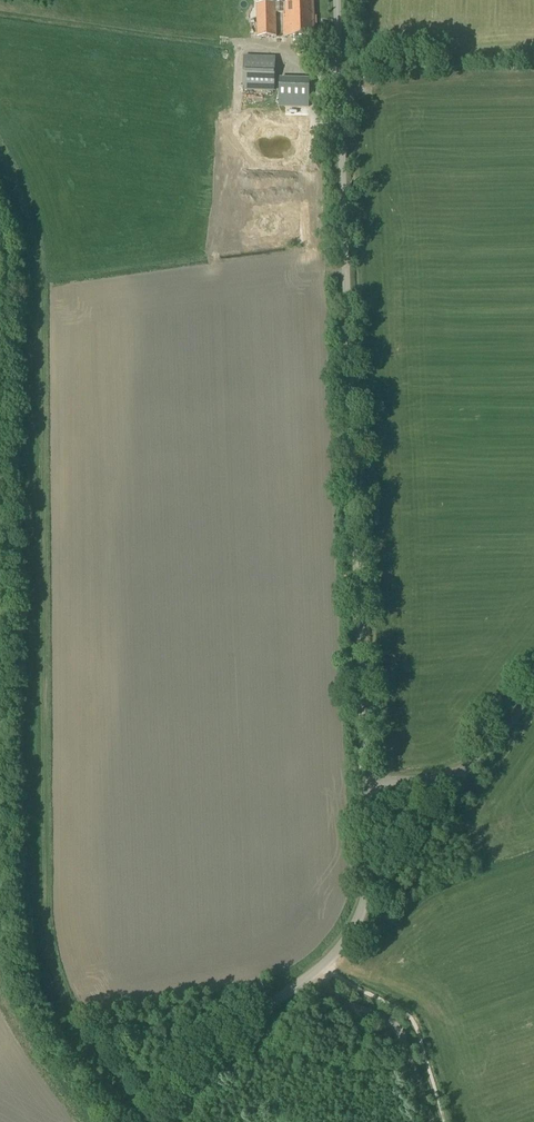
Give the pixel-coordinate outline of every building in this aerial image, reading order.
[(284,13),(284,36),(313,35),(313,0),(272,0),(272,3),(256,3),(257,37),(276,37),(276,13),(284,13)] [(274,92),(276,57),(243,56),(242,91),(274,92)] [(361,81),(374,81),(374,73),(360,74),(361,81)] [(309,107),(310,78),(280,78),(279,106),(309,107)] [(266,128),(308,129),(308,115),(271,114),(271,122),(266,122),(266,128)]
